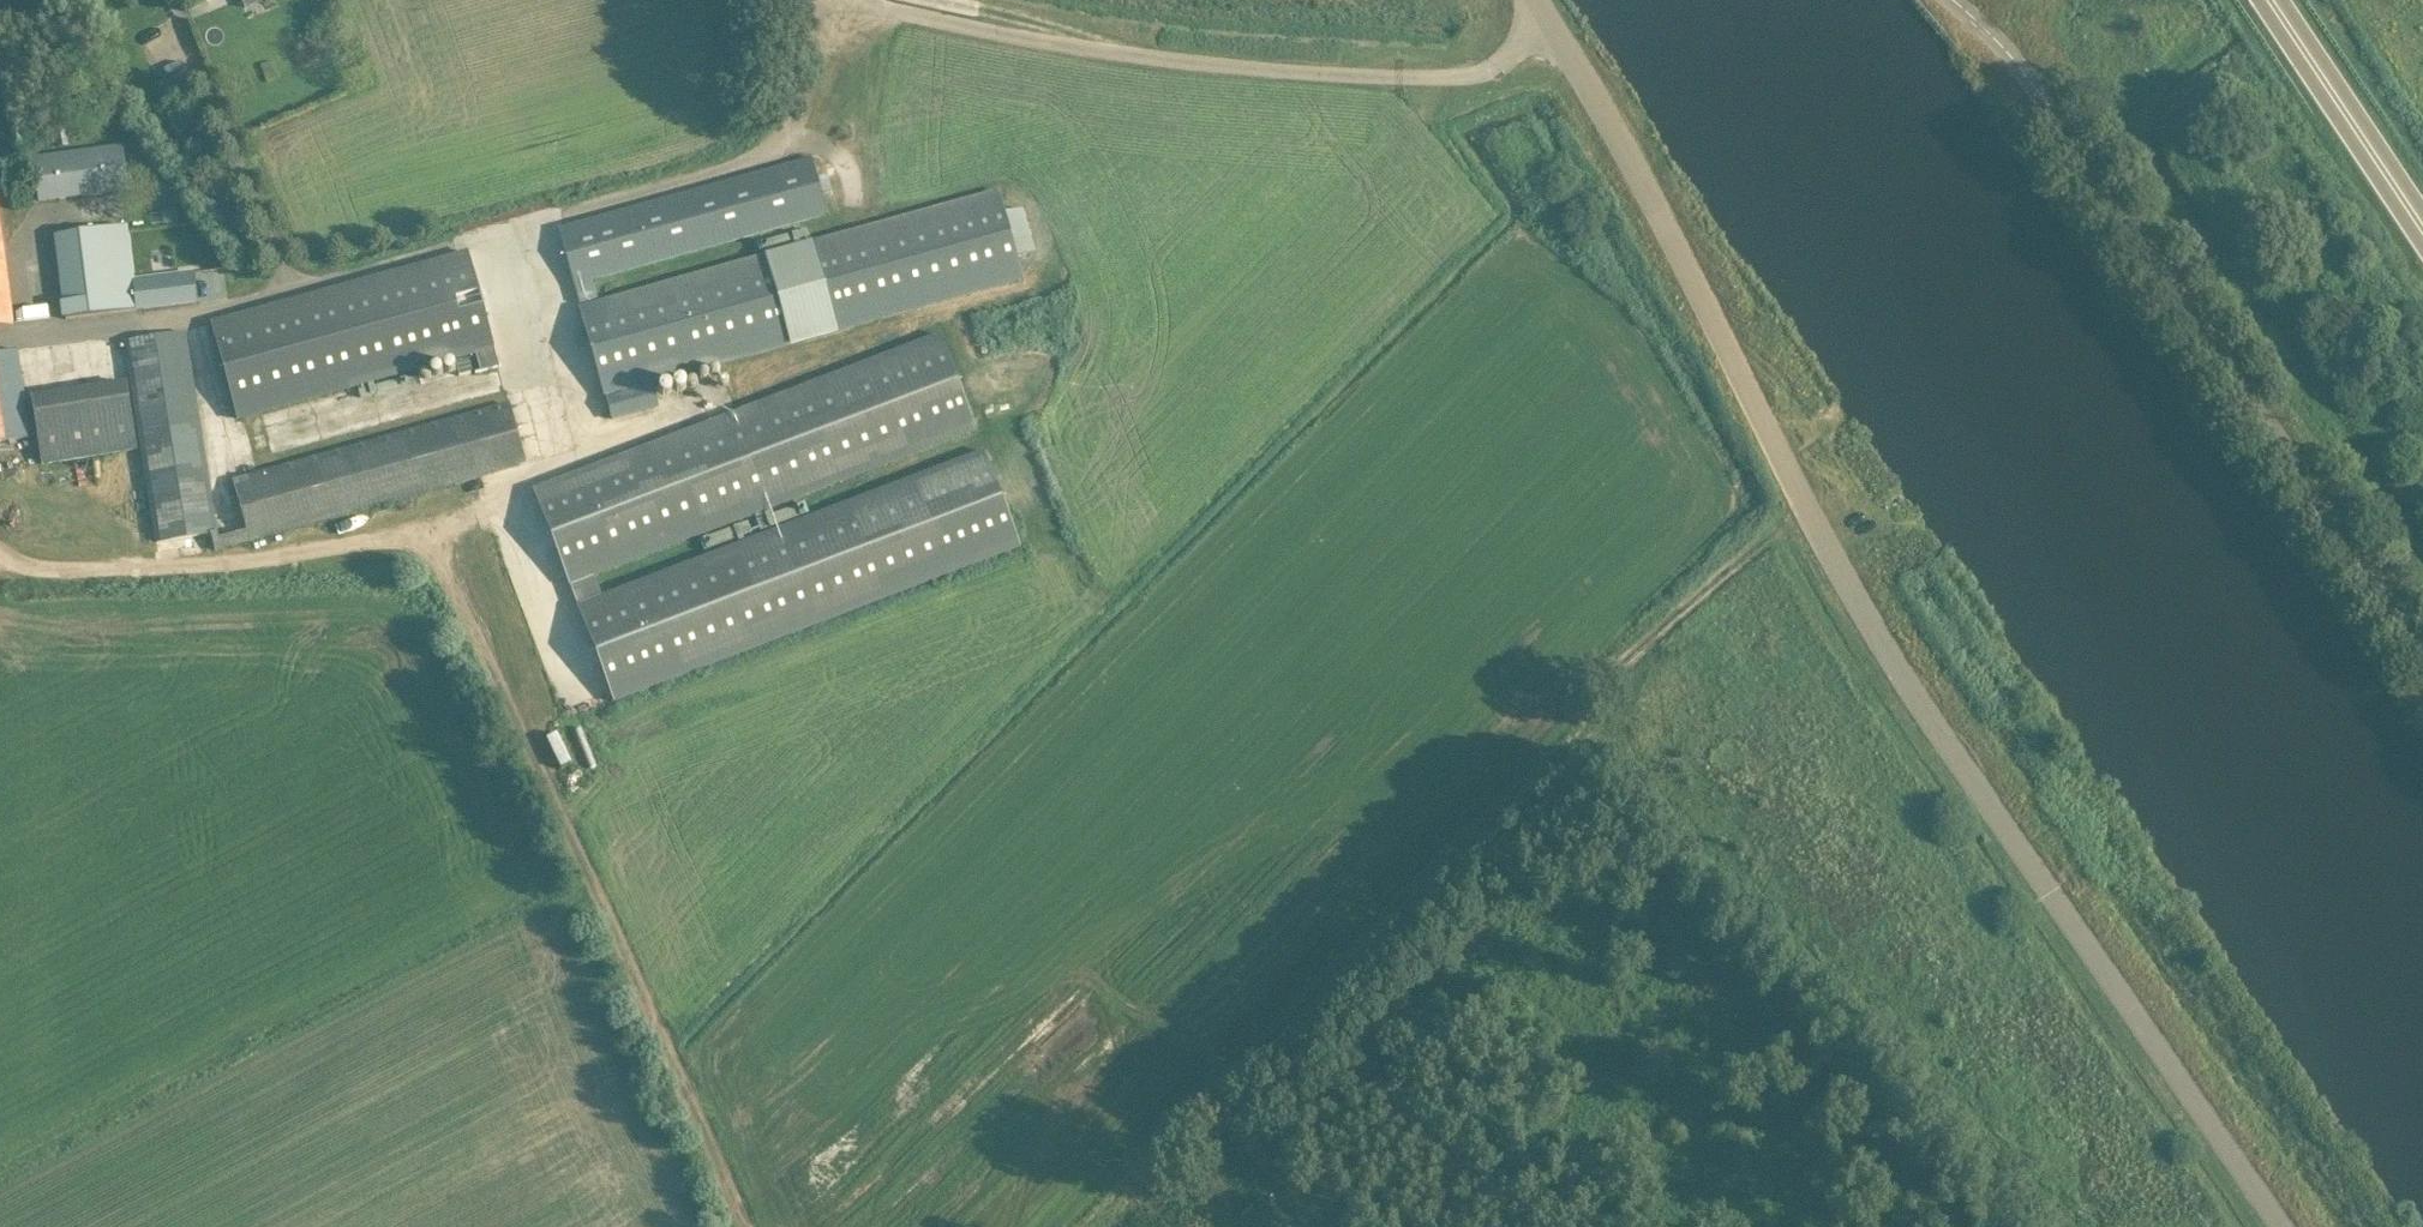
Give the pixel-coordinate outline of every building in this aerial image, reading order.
[(65,131),(55,133),(58,149),(68,147),(65,131)] [(39,201),(128,189),(122,149),(34,161),(39,201)] [(559,232),(575,288),(579,303),(599,298),(594,282),(828,214),(812,158),(559,232)] [(581,308),(613,420),(641,412),(635,388),(1021,280),(997,192),(581,308)] [(126,226),(55,235),(66,320),(113,313),(137,310),(127,229),(126,226)] [(148,227),(127,229),(137,310),(197,303),(197,299),(194,274),(154,279),(148,227)] [(0,240),(0,328),(12,326),(0,240)] [(468,252),(211,323),(238,421),(258,416),(297,405),(455,361),(459,376),(472,372),(468,358),(477,355),(481,372),(500,367),(468,252)] [(124,342),(147,479),(158,551),(193,546),(192,538),(211,534),(215,550),(526,464),(509,404),(233,480),(247,531),(219,539),(217,533),(186,331),(124,342)] [(939,335),(534,489),(571,586),(593,578),(976,431),(944,349),(939,335)] [(30,439),(16,351),(0,353),(0,443),(30,439)] [(31,397),(37,437),(42,465),(138,450),(127,382),(31,397)] [(601,597),(578,605),(615,702),(639,693),(1020,548),(983,451),(601,597)] [(593,578),(571,586),(578,605),(601,597),(593,578)]
